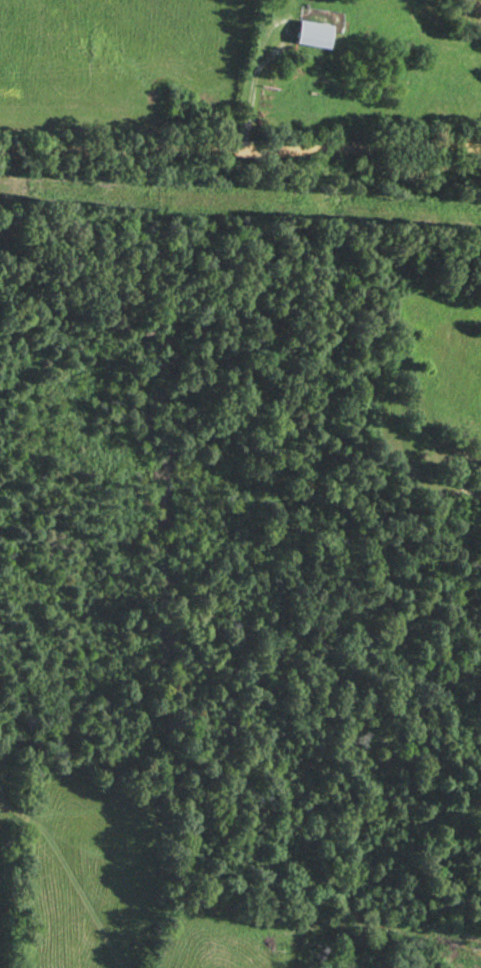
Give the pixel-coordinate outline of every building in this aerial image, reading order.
[(291,42),(325,48),(329,25),(295,19),(291,42)]
